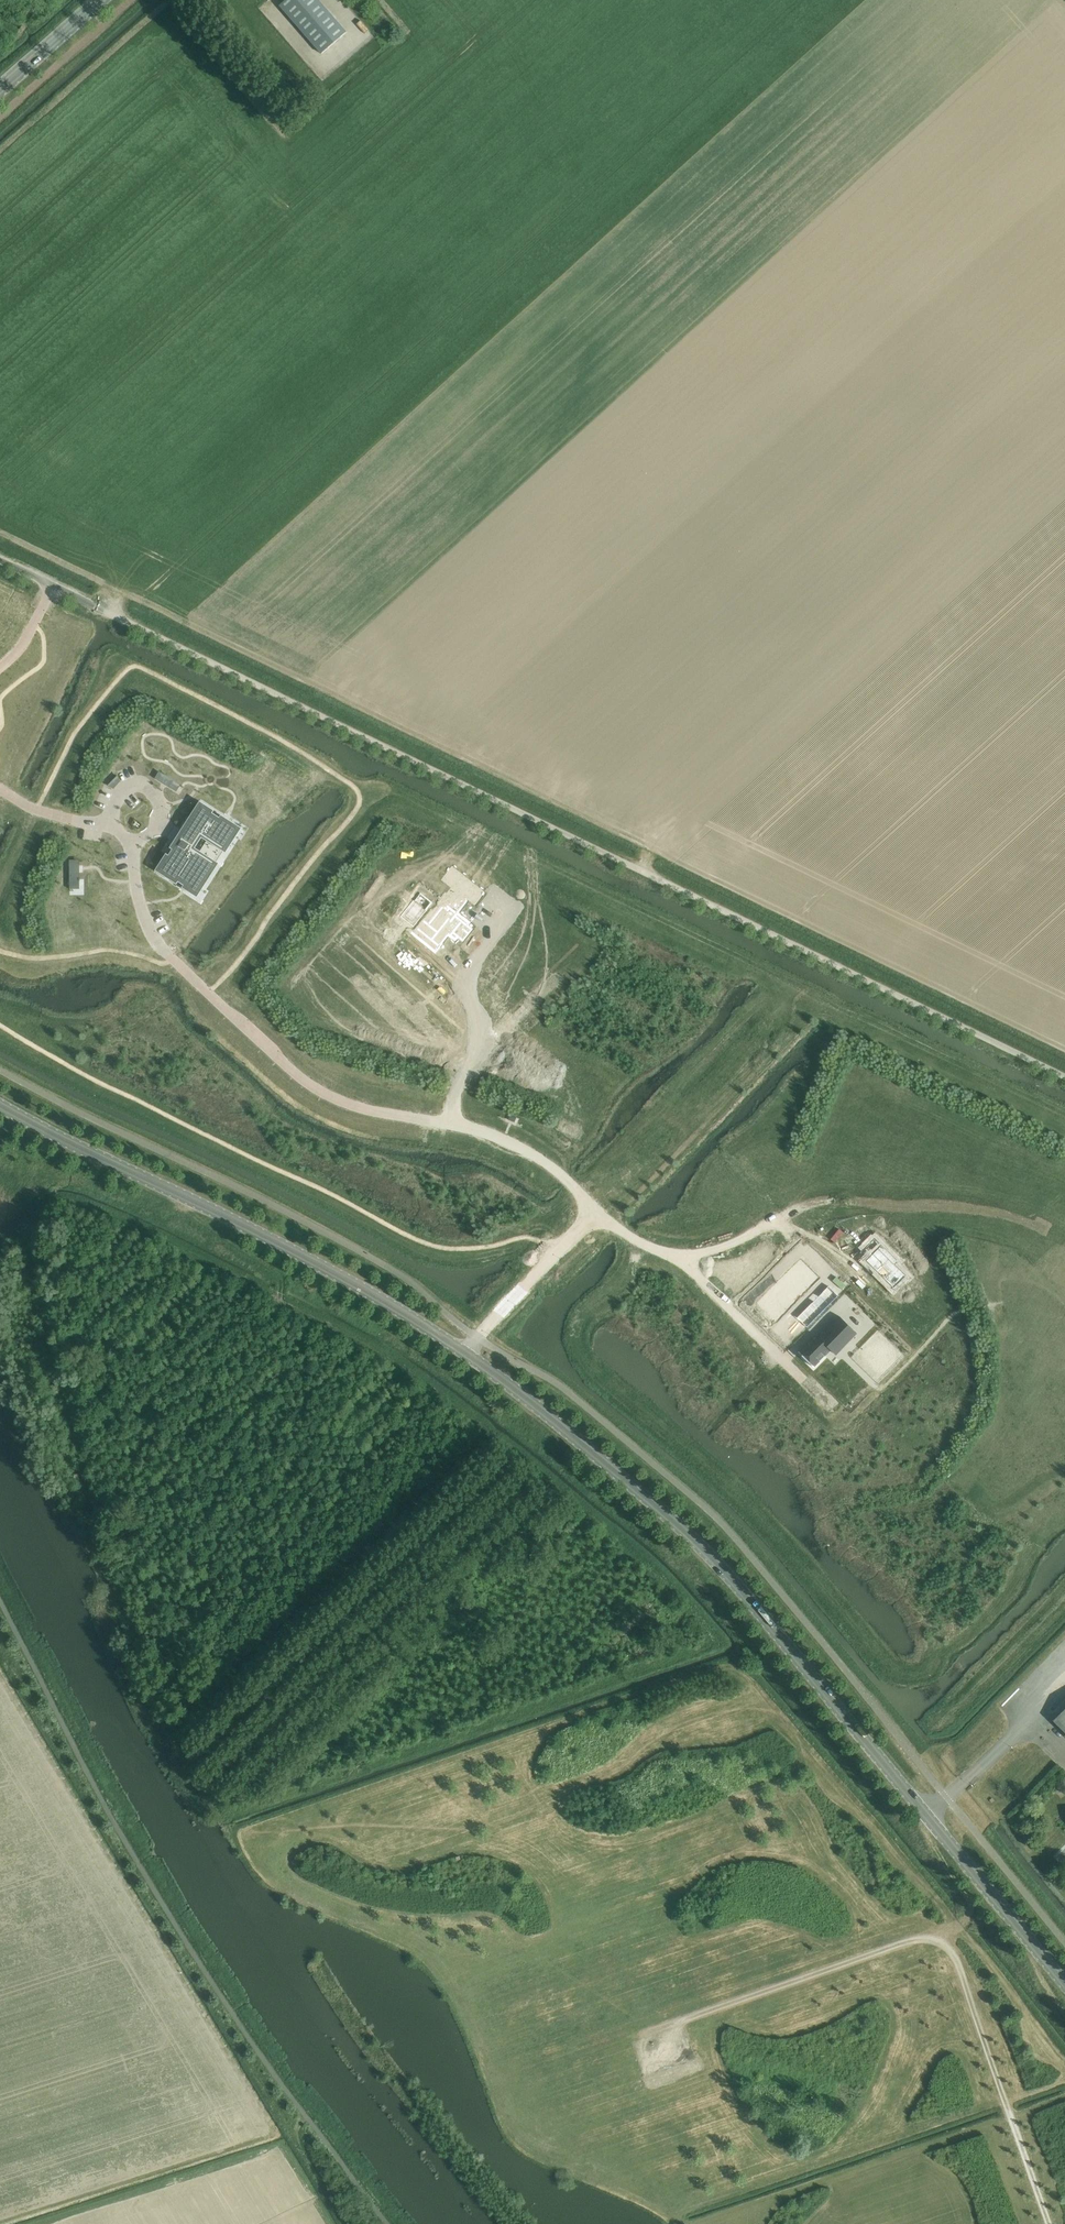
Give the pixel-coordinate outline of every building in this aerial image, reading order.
[(280,6),(322,54),(347,33),(318,0),(286,0),(280,6)] [(159,771),(155,778),(176,791),(180,784),(159,771)] [(168,856),(160,869),(179,882),(188,888),(197,893),(204,882),(217,863),(231,841),(238,830),(230,825),(220,818),(211,812),(201,805),(192,819),(193,820),(189,827),(188,826),(179,839),(173,848),(173,849),(174,850),(170,856),(169,855),(168,856)] [(63,901),(53,902),(56,925),(66,924),(63,901)] [(507,1119),(515,1124),(518,1118),(509,1114),(507,1119)] [(799,1352),(814,1367),(815,1367),(814,1367),(831,1350),(837,1343),(843,1348),(857,1333),(840,1316),(819,1338),(816,1335),(800,1352),(799,1352)] [(1053,1721),(1064,1733),(1064,1708),(1053,1721)]
